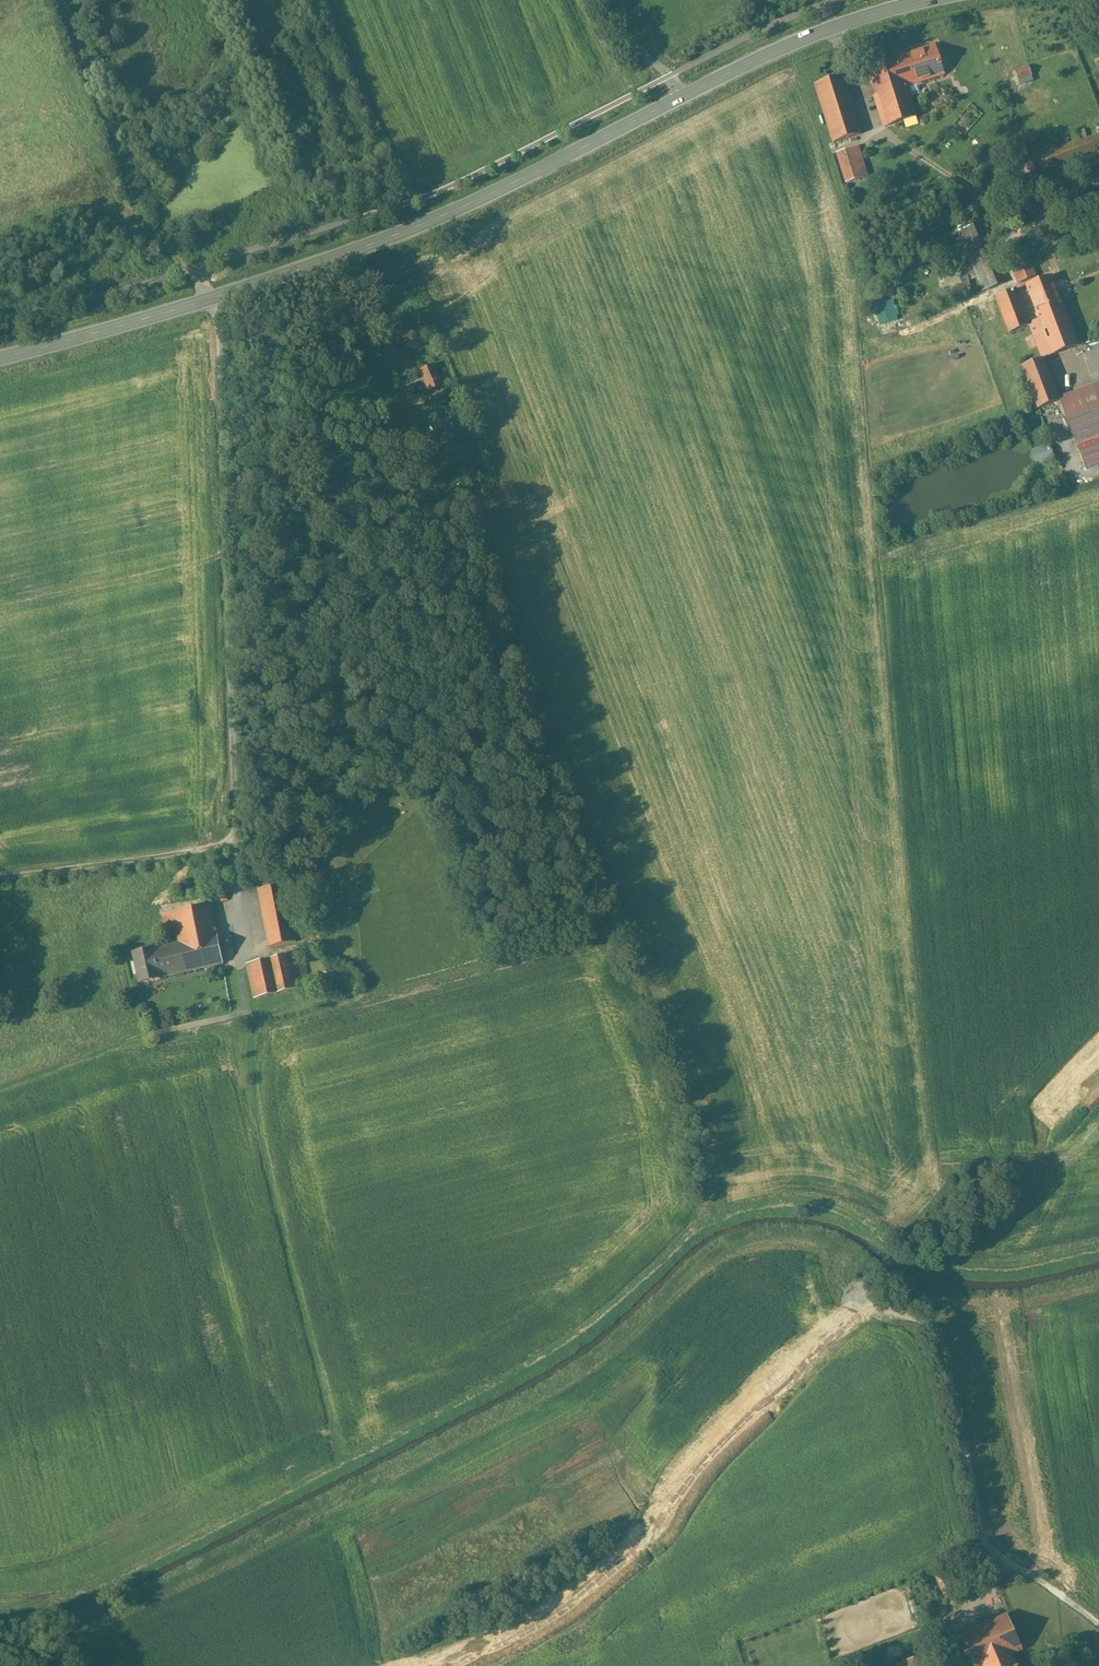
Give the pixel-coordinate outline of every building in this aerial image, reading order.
[(934,47),(869,68),(887,127),(917,117),(907,85),(943,74),(934,47)] [(1028,67),(1015,71),(1018,80),(1031,75),(1028,67)] [(842,76),(815,85),(834,143),(861,134),(842,76)] [(1029,160),(1034,173),(1098,150),(1098,135),(1029,160)] [(858,147),(837,154),(846,183),(867,177),(858,147)] [(978,223),(958,231),(983,292),(1003,284),(978,223)] [(961,285),(941,289),(943,296),(971,290),(968,277),(960,278),(961,285)] [(1052,277),(1026,286),(1039,320),(1029,324),(1030,326),(1042,359),(1044,359),(1078,346),(1052,277)] [(1016,290),(996,297),(1009,333),(1030,326),(1029,324),(1016,290)] [(1044,359),(1042,359),(1022,367),(1038,410),(1060,402),(1059,400),(1044,359)] [(442,386),(433,364),(421,369),(430,391),(442,386)] [(1060,402),(1083,461),(1098,455),(1098,385),(1059,400),(1060,402)] [(447,400),(445,394),(436,398),(439,404),(447,400)] [(454,461),(442,435),(432,440),(443,465),(454,461)] [(1039,462),(1058,455),(1053,443),(1035,449),(1039,462)] [(463,490),(461,487),(445,495),(449,503),(470,494),(468,489),(463,490)] [(295,942),(284,884),(258,889),(269,947),(295,942)] [(180,944),(169,947),(175,974),(223,964),(211,904),(162,914),(167,937),(178,935),(180,944)] [(175,974),(169,947),(154,950),(154,949),(133,953),(135,963),(132,964),(134,974),(138,974),(140,983),(161,979),(160,977),(175,974)] [(306,987),(298,953),(247,964),(255,999),(306,987)] [(939,1574),(943,1593),(953,1591),(948,1572),(939,1574)] [(961,1635),(975,1665),(1017,1665),(1012,1654),(1022,1649),(1007,1615),(961,1635)] [(903,1654),(908,1665),(932,1665),(926,1647),(903,1654)]
